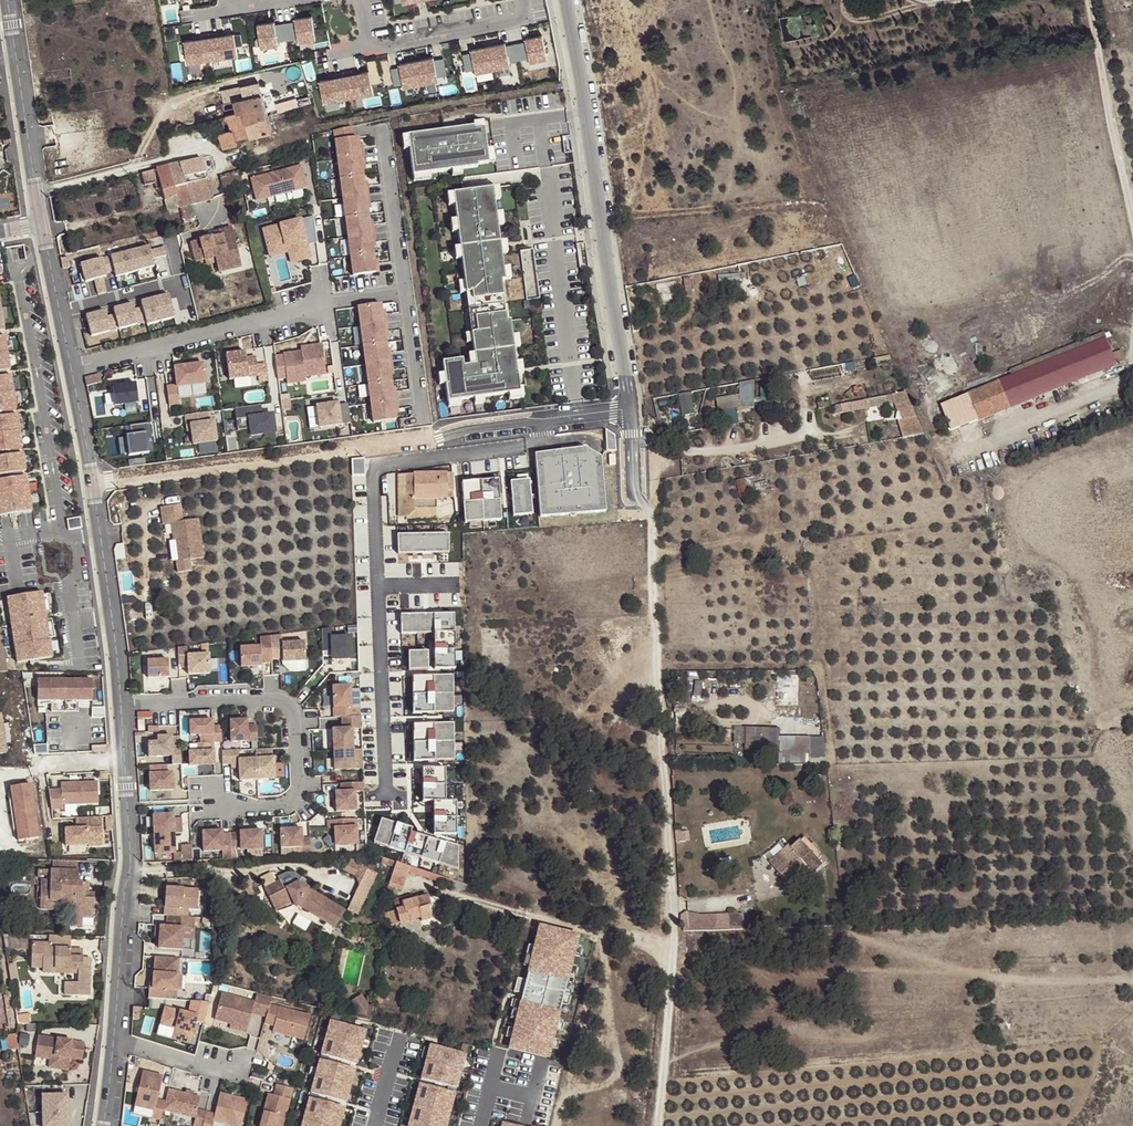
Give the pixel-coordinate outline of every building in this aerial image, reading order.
[(275,17),(256,21),(259,46),(316,37),(310,12),(293,16),(295,20),(275,23),(275,17)] [(232,30),(185,37),(188,61),(236,53),(232,30)] [(471,51),(464,53),(465,71),(548,57),(542,33),(525,36),(526,42),(508,45),(507,40),(470,46),(471,51)] [(434,54),(399,61),(399,68),(392,69),(396,87),(447,77),(443,57),(436,58),(434,54)] [(368,69),(319,78),(323,101),(373,91),(368,69)] [(245,123),(267,118),(258,84),(241,87),(244,99),(234,100),(237,113),(242,112),(245,123)] [(235,139),(249,137),(245,123),(242,112),(237,113),(228,115),(232,130),(235,139)] [(271,131),(267,118),(245,123),(249,137),(271,131)] [(484,122),(409,132),(412,171),(487,160),(484,122)] [(236,145),(235,139),(232,130),(219,133),(223,148),(236,145)] [(358,133),(334,136),(352,275),(377,271),(358,133)] [(201,159),(178,165),(183,178),(204,173),(201,159)] [(302,162),(250,176),(253,199),(307,185),(302,162)] [(178,164),(167,167),(174,191),(186,189),(191,205),(212,200),(210,196),(206,179),(185,184),(183,178),(178,165),(178,164)] [(167,167),(141,174),(144,185),(154,183),(156,189),(162,189),(168,212),(179,210),(183,224),(194,222),(193,215),(190,216),(187,207),(191,205),(186,189),(174,191),(167,167)] [(243,185),(240,174),(239,172),(221,177),(224,189),(243,185)] [(204,173),(183,178),(185,184),(206,179),(204,173)] [(490,182),(453,189),(446,189),(468,354),(441,358),(448,396),(519,385),(490,182)] [(301,216),(262,226),(268,252),(286,246),(291,261),(311,255),(301,216)] [(231,228),(218,231),(219,236),(208,238),(191,243),(195,261),(214,257),(218,272),(240,267),(231,228)] [(65,241),(57,242),(59,256),(67,254),(65,241)] [(523,249),(526,298),(539,297),(536,248),(523,249)] [(146,249),(78,267),(82,285),(92,283),(95,297),(104,295),(100,281),(104,280),(103,276),(111,274),(113,280),(132,275),(132,274),(151,269),(149,261),(164,257),(162,249),(147,253),(146,249)] [(167,298),(139,306),(141,311),(145,326),(146,328),(173,321),(167,298)] [(381,300),(357,303),(372,420),(397,418),(381,300)] [(31,508),(0,304),(0,512),(31,508)] [(131,308),(112,313),(113,318),(117,333),(145,326),(141,311),(132,313),(131,308)] [(103,315),(84,320),(90,340),(117,333),(113,318),(105,320),(103,315)] [(1008,372),(1010,377),(1038,366),(1106,339),(1104,334),(1008,372)] [(301,351),(284,354),(288,384),(305,382),(304,373),(326,371),(321,339),(301,342),(301,351)] [(1038,366),(1010,377),(941,405),(952,431),(1028,400),(1125,360),(1121,351),(1112,354),(1106,339),(1038,366)] [(244,347),(226,350),(229,377),(269,373),(266,361),(257,362),(256,356),(246,357),(244,347)] [(204,359),(173,363),(175,385),(206,381),(204,359)] [(89,384),(103,381),(101,372),(87,376),(89,384)] [(134,375),(111,378),(115,404),(139,402),(134,375)] [(308,392),(330,391),(329,375),(307,376),(308,392)] [(898,421),(903,438),(923,435),(908,400),(905,393),(889,396),(868,400),(869,408),(894,403),(897,412),(899,412),(903,419),(898,421)] [(679,399),(681,411),(688,410),(688,414),(694,413),(691,396),(679,399)] [(337,399),(315,402),(317,425),(341,421),(337,399)] [(845,404),(834,406),(835,413),(846,412),(845,404)] [(273,408),(246,412),(249,433),(276,431),(273,408)] [(739,422),(737,412),(736,409),(718,412),(721,426),(739,422)] [(214,417),(189,420),(192,444),(217,442),(214,417)] [(144,429),(124,431),(124,438),(115,439),(118,454),(148,450),(144,429)] [(608,450),(617,450),(617,430),(608,430),(608,450)] [(535,466),(539,517),(566,515),(565,509),(587,507),(588,513),(605,512),(602,475),(596,475),(594,453),(584,448),(539,453),(540,466),(535,466)] [(755,477),(736,480),(740,497),(748,497),(747,494),(756,493),(755,490),(769,487),(768,480),(773,480),(772,473),(755,477)] [(410,493),(398,493),(398,516),(407,516),(412,511),(413,508),(435,508),(435,501),(445,501),(445,491),(452,491),(452,484),(452,474),(410,475),(410,493)] [(397,475),(398,493),(410,493),(410,475),(397,475)] [(498,479),(461,481),(464,522),(500,520),(498,479)] [(528,480),(509,482),(513,516),(531,514),(528,480)] [(412,511),(407,516),(445,515),(445,501),(435,501),(435,508),(413,508),(412,511)] [(175,506),(155,508),(157,525),(170,524),(171,535),(175,535),(176,541),(178,561),(174,561),(175,572),(189,571),(188,560),(202,559),(197,520),(177,523),(175,506)] [(448,534),(396,535),(397,554),(448,553),(448,534)] [(42,589),(6,597),(17,659),(52,654),(42,589)] [(454,669),(453,614),(400,615),(400,634),(433,633),(433,669),(454,669)] [(321,630),(322,652),(331,651),(331,660),(350,659),(349,638),(331,638),(330,628),(321,630)] [(270,637),(271,660),(282,659),(283,662),(305,661),(304,643),(281,644),(281,635),(270,637)] [(270,637),(260,638),(260,648),(240,649),(240,668),(261,667),(261,664),(271,663),(271,660),(270,637)] [(187,656),(187,647),(178,649),(178,665),(188,665),(188,676),(209,674),(209,656),(187,656)] [(427,650),(409,650),(409,670),(427,669),(427,650)] [(166,655),(143,657),(145,676),(168,676),(166,655)] [(412,676),(412,713),(452,712),(452,675),(412,676)] [(90,677),(37,677),(37,698),(91,699),(90,677)] [(703,682),(696,681),(694,696),(701,697),(703,682)] [(332,687),(333,718),(341,717),(360,716),(359,707),(351,707),(350,686),(332,687)] [(760,698),(747,699),(747,707),(761,706),(760,698)] [(0,714),(0,752),(7,751),(5,742),(11,741),(8,723),(2,723),(1,714),(0,714)] [(246,716),(227,716),(228,742),(258,741),(256,723),(248,724),(246,716)] [(351,729),(360,729),(360,716),(341,717),(341,729),(332,730),(333,751),(352,750),(351,729)] [(221,742),(221,726),(212,726),(212,721),(189,721),(190,735),(199,735),(200,743),(208,743),(221,742)] [(453,724),(413,724),(413,761),(453,761),(453,724)] [(180,744),(180,737),(171,737),(171,736),(157,737),(157,743),(148,743),(148,757),(172,756),(172,764),(181,764),(180,744)] [(209,751),(208,743),(200,743),(197,743),(198,752),(189,752),(189,766),(214,765),(213,751),(209,751)] [(235,748),(222,749),(224,779),(253,777),(252,755),(238,756),(235,748)] [(255,749),(257,779),(274,778),(274,758),(272,758),(272,748),(257,749),(255,749)] [(333,770),(362,769),(361,749),(352,750),(333,751),(333,770)] [(167,773),(167,765),(149,766),(150,791),(173,790),(172,773),(167,773)] [(444,768),(417,769),(418,816),(432,815),(433,835),(456,834),(455,801),(445,801),(444,768)] [(58,787),(47,789),(49,811),(63,810),(63,803),(99,802),(97,779),(58,780),(58,787)] [(30,781),(7,785),(16,838),(39,835),(30,781)] [(362,783),(340,784),(340,792),(335,792),(335,812),(355,811),(354,792),(363,791),(362,783)] [(154,834),(174,834),(173,814),(153,816),(154,834)] [(77,824),(64,825),(64,844),(104,844),(101,816),(77,817),(77,824)] [(357,844),(356,819),(328,820),(328,828),(335,828),(335,845),(357,844)] [(411,829),(381,819),(373,843),(457,870),(457,847),(444,842),(443,844),(409,833),(411,829)] [(682,832),(681,826),(675,826),(676,842),(689,841),(689,832),(682,832)] [(262,828),(236,829),(236,849),(264,849),(262,828)] [(302,855),(311,855),(310,838),(301,838),(301,829),(280,830),(281,847),(301,847),(302,855)] [(222,859),(231,858),(230,833),(222,834),(222,831),(202,832),(203,851),(222,850),(222,859)] [(175,853),(174,834),(154,834),(155,853),(175,853)] [(789,845),(769,861),(786,881),(784,882),(792,891),(826,862),(819,854),(820,852),(818,850),(813,854),(807,848),(812,844),(806,837),(792,848),(789,845)] [(813,854),(818,850),(813,844),(812,844),(807,848),(813,854)] [(355,876),(359,885),(369,890),(376,874),(359,866),(360,864),(348,858),(343,870),(355,876)] [(381,863),(393,867),(395,862),(382,858),(381,863)] [(52,861),(51,869),(76,870),(76,862),(52,861)] [(393,867),(407,871),(409,866),(395,862),(393,867)] [(437,881),(439,876),(409,866),(407,871),(437,881)] [(393,867),(388,886),(400,890),(407,871),(393,867)] [(51,869),(50,881),(50,887),(40,887),(37,886),(37,891),(40,891),(40,900),(49,901),(49,906),(60,906),(60,903),(70,903),(71,906),(70,926),(81,926),(81,917),(92,918),(93,892),(88,892),(82,892),(82,882),(76,882),(77,870),(76,870),(51,869)] [(451,880),(439,876),(437,881),(450,885),(451,880)] [(297,882),(306,888),(309,883),(300,877),(297,882)] [(451,880),(450,885),(464,889),(466,885),(451,880)] [(306,888),(297,882),(284,890),(280,882),(266,889),(276,909),(292,901),(334,927),(344,912),(306,888)] [(369,890),(359,885),(347,910),(357,914),(369,890)] [(165,887),(163,914),(167,915),(187,916),(187,908),(197,908),(198,889),(165,887)] [(393,901),(396,910),(385,914),(388,925),(418,916),(420,921),(430,918),(426,906),(429,905),(426,896),(413,899),(412,895),(393,901)] [(49,901),(40,900),(40,910),(60,911),(60,906),(49,906),(49,901)] [(683,925),(683,931),(717,930),(716,915),(703,915),(687,913),(687,911),(685,911),(680,915),(680,922),(688,922),(687,924),(683,925)] [(722,930),(744,929),(743,920),(743,914),(720,915),(716,915),(717,930),(722,930)] [(193,928),(194,917),(187,916),(167,915),(166,926),(159,925),(157,947),(181,949),(182,927),(193,928)] [(81,917),(81,926),(91,926),(92,918),(81,917)] [(744,929),(754,929),(753,919),(743,920),(744,929)] [(547,1056),(578,934),(539,924),(525,978),(517,976),(513,990),(522,992),(520,999),(511,997),(509,1004),(518,1007),(508,1046),(547,1056)] [(27,949),(27,935),(8,935),(8,948),(27,949)] [(70,950),(70,936),(49,935),(49,944),(32,944),(32,964),(42,965),(42,968),(42,973),(55,973),(55,969),(77,970),(77,974),(77,983),(65,983),(64,995),(88,995),(89,968),(81,968),(81,958),(70,957),(70,950)] [(81,950),(70,950),(70,957),(81,958),(81,950)] [(148,987),(147,997),(175,999),(176,989),(177,973),(178,957),(154,956),(152,982),(151,987),(148,987)] [(89,958),(81,958),(81,968),(89,968),(89,958)] [(15,964),(8,965),(11,982),(17,981),(15,964)] [(269,1005),(271,997),(256,993),(253,1002),(221,993),(214,1019),(230,1024),(246,1028),(251,1012),(265,1016),(269,1005)] [(204,1019),(208,1001),(190,1000),(188,1013),(164,1007),(159,1023),(174,1028),(171,1038),(188,1043),(194,1021),(202,1023),(204,1019)] [(309,1016),(269,1005),(265,1016),(263,1023),(273,1026),(271,1031),(303,1040),(309,1016)] [(326,1039),(361,1048),(365,1031),(331,1022),(326,1039)] [(245,1032),(246,1028),(230,1024),(229,1027),(245,1032)] [(53,1038),(38,1035),(35,1052),(54,1055),(52,1068),(67,1070),(69,1058),(81,1060),(84,1042),(57,1038),(57,1040),(52,1039),(53,1038)] [(321,1055),(356,1065),(361,1048),(326,1039),(321,1055)] [(464,1055),(429,1047),(425,1063),(460,1072),(464,1055)] [(48,1067),(52,1068),(54,1055),(35,1052),(34,1057),(49,1059),(48,1067)] [(355,1070),(320,1060),(315,1077),(350,1086),(355,1070)] [(425,1063),(421,1080),(456,1089),(460,1072),(425,1063)] [(152,1118),(160,1120),(163,1110),(165,1101),(156,1099),(162,1076),(142,1071),(134,1106),(154,1110),(152,1118)] [(315,1077),(311,1093),(346,1103),(350,1086),(315,1077)] [(293,1088),(277,1084),(274,1095),(268,1093),(259,1125),(283,1125),(293,1088)] [(420,1085),(414,1108),(449,1116),(455,1094),(420,1085)] [(163,1110),(195,1117),(193,1125),(196,1125),(202,1125),(205,1112),(205,1111),(197,1109),(199,1097),(192,1095),(185,1093),(168,1089),(163,1110)] [(212,1120),(237,1125),(241,1125),(247,1099),(219,1093),(215,1114),(205,1111),(205,1112),(202,1125),(211,1125),(212,1120)] [(42,1095),(43,1125),(67,1125),(67,1094),(42,1095)] [(303,1121),(323,1125),(339,1125),(344,1108),(310,1098),(303,1121)] [(410,1125),(447,1125),(449,1116),(414,1108),(410,1125)]
